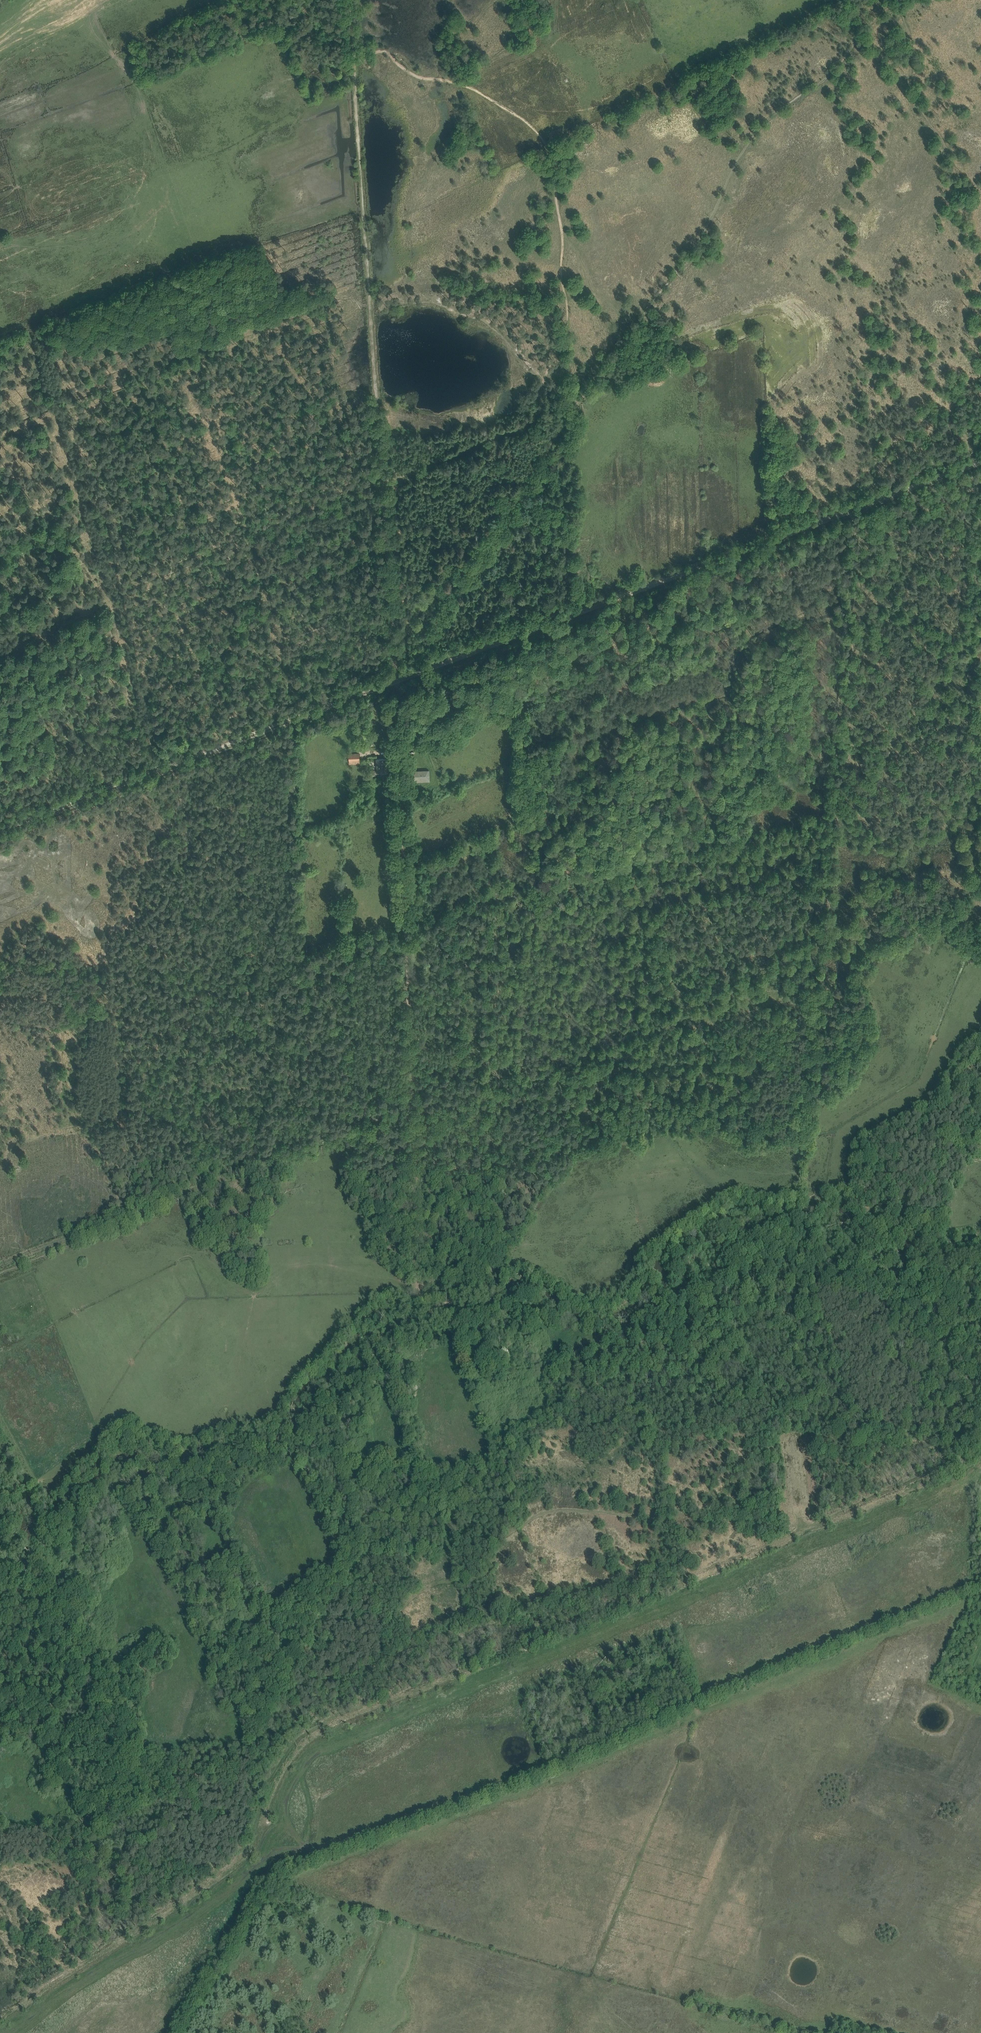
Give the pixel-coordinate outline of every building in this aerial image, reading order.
[(349,764),(360,764),(359,753),(349,753),(349,764)] [(388,759),(376,759),(377,773),(389,772),(388,759)] [(412,782),(417,782),(429,781),(429,770),(411,771),(412,782)]
